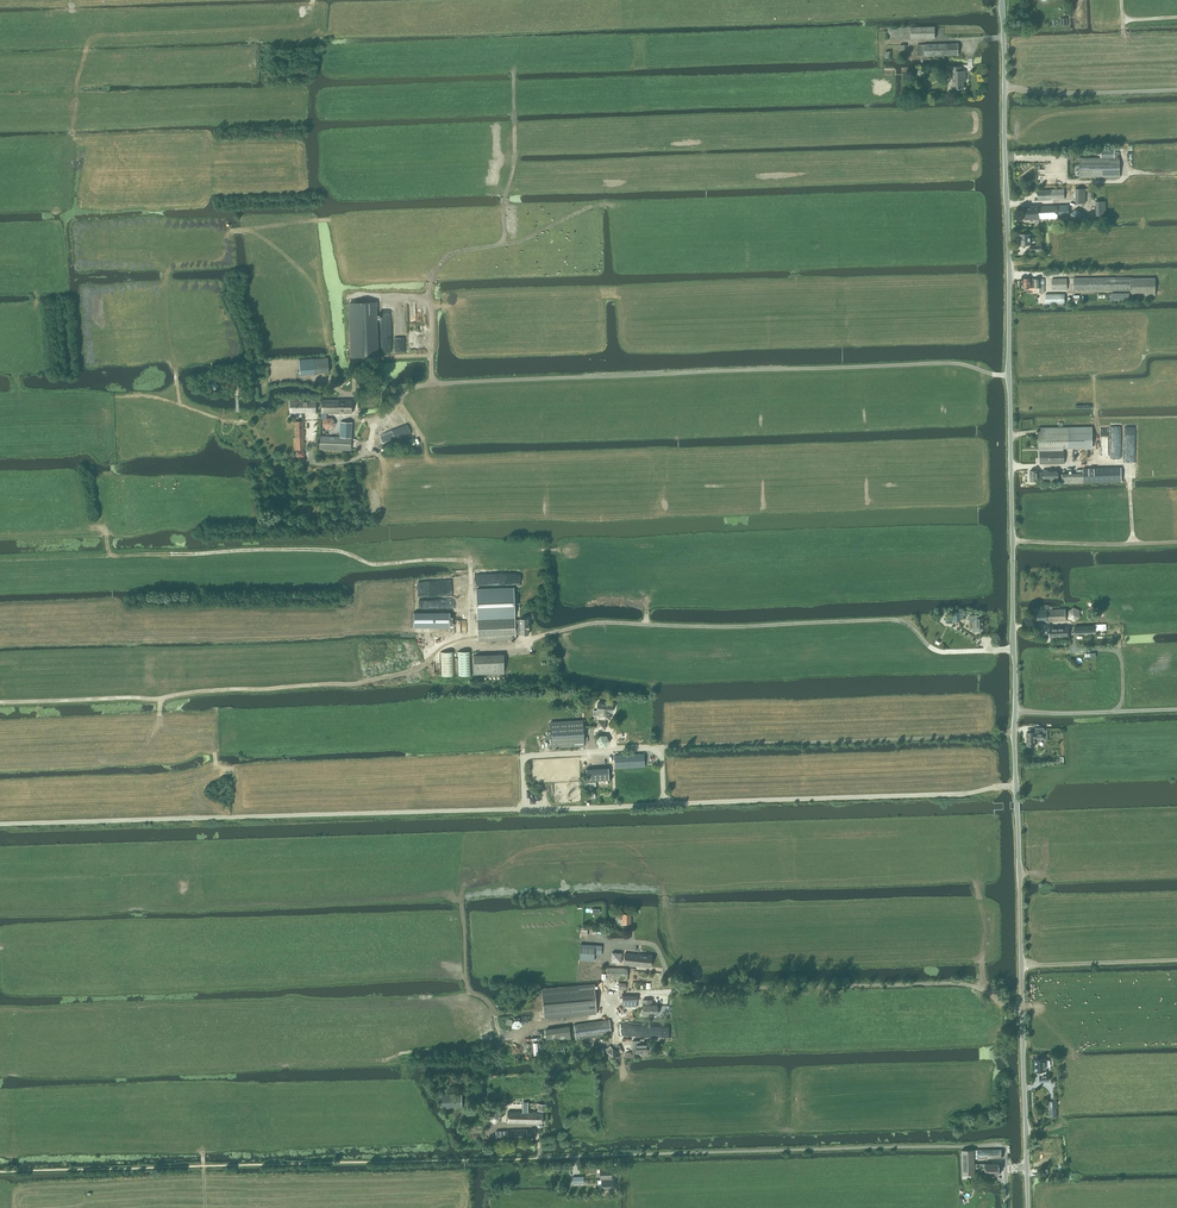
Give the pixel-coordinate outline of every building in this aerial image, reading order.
[(911,39),(935,38),(935,27),(911,27),(911,39)] [(918,56),(958,55),(958,44),(918,45),(918,56)] [(963,71),(962,71),(961,67),(950,67),(950,72),(952,72),(953,89),(964,89),(963,71)] [(1101,158),(1080,158),(1080,177),(1120,177),(1119,158),(1115,158),(1115,152),(1115,150),(1101,150),(1101,158)] [(1038,201),(1065,199),(1064,189),(1038,191),(1038,201)] [(1076,203),(1086,203),(1086,189),(1076,189),(1076,203)] [(1097,216),(1106,215),(1106,201),(1096,201),(1097,216)] [(1040,219),(1069,217),(1068,205),(1038,207),(1038,206),(1024,207),(1025,220),(1035,219),(1035,225),(1039,225),(1039,221),(1040,221),(1040,219)] [(1082,219),(1082,212),(1076,210),(1071,213),(1071,219),(1077,222),(1082,219)] [(1020,245),(1031,245),(1030,234),(1020,234),(1020,245)] [(1132,296),(1155,296),(1155,278),(1074,279),(1074,291),(1132,290),(1132,296)] [(1045,288),(1044,279),(1023,279),(1023,288),(1025,288),(1025,289),(1028,289),(1029,289),(1029,288),(1045,288)] [(1052,290),(1067,290),(1067,279),(1052,279),(1052,290)] [(1046,304),(1065,304),(1064,294),(1046,295),(1046,304)] [(377,302),(350,303),(352,357),(379,356),(377,302)] [(330,357),(300,359),(301,374),(331,372),(330,357)] [(218,387),(212,378),(208,381),(214,390),(218,387)] [(322,400),(322,413),(352,413),(352,400),(345,400),(345,398),(337,398),(337,400),(322,400)] [(315,412),(315,401),(290,401),(291,409),(297,409),(297,407),(301,407),(301,409),(303,409),(303,412),(315,412)] [(333,420),(327,419),(323,424),(326,430),(332,431),(336,426),(333,420)] [(296,437),(304,437),(303,421),(295,421),(296,437)] [(352,437),(353,422),(341,422),(340,437),(352,437)] [(1092,428),(1069,428),(1039,428),(1039,451),(1040,464),(1065,463),(1065,451),(1064,451),(1064,448),(1092,448),(1092,428)] [(352,437),(340,437),(320,436),(320,449),(351,450),(352,437)] [(304,438),(294,438),(295,450),(304,449),(304,438)] [(1063,474),(1060,474),(1060,483),(1063,483),(1063,484),(1122,482),(1121,477),(1121,468),(1084,469),(1084,474),(1063,474)] [(1037,471),(1030,471),(1030,481),(1038,481),(1043,480),(1043,481),(1058,480),(1058,470),(1043,470),(1043,474),(1038,475),(1038,471),(1037,471)] [(514,589),(477,590),(478,616),(478,641),(516,639),(516,634),(521,634),(521,635),(529,634),(528,619),(520,619),(515,620),(515,615),(514,589)] [(1066,609),(1049,610),(1049,605),(1045,605),(1045,610),(1034,611),(1035,622),(1047,622),(1047,621),(1066,620),(1066,609)] [(952,612),(953,622),(960,621),(960,612),(952,612)] [(430,613),(414,613),(414,628),(422,628),(450,628),(450,613),(430,613)] [(982,615),(969,615),(970,628),(973,628),(973,631),(983,631),(983,628),(984,628),(983,618),(982,618),(982,615)] [(1050,628),(1050,637),(1068,636),(1067,627),(1050,628)] [(471,651),(458,652),(458,676),(472,676),(471,651)] [(441,652),(441,670),(441,676),(455,675),(454,652),(441,652)] [(474,675),(504,674),(503,654),(473,655),(474,675)] [(597,711),(596,716),(599,716),(599,718),(599,721),(598,728),(605,729),(605,722),(604,722),(605,718),(606,719),(610,719),(611,712),(612,713),(613,704),(598,703),(597,711)] [(552,748),(584,746),(583,720),(550,722),(551,740),(552,748)] [(1036,732),(1027,733),(1027,746),(1035,746),(1035,742),(1035,739),(1038,739),(1044,739),(1044,730),(1044,728),(1044,727),(1040,727),(1038,728),(1036,728),(1036,732)] [(610,742),(607,736),(600,735),(597,741),(600,747),(606,747),(610,742)] [(615,755),(616,768),(644,767),(644,754),(624,755),(615,755)] [(587,781),(609,780),(608,768),(586,769),(587,781)] [(631,914),(629,914),(629,912),(626,912),(626,914),(615,914),(616,919),(623,919),(623,924),(631,924),(631,914)] [(595,954),(602,955),(602,946),(581,944),(580,960),(594,961),(595,954)] [(621,963),(622,953),(612,952),(612,962),(621,963)] [(638,965),(639,955),(624,954),(624,964),(638,965)] [(651,966),(651,956),(639,955),(638,965),(651,966)] [(627,979),(627,968),(608,968),(608,978),(627,979)] [(544,1018),(597,1013),(594,983),(541,989),(544,1018)] [(637,1006),(637,995),(623,995),(623,1006),(637,1006)] [(652,1005),(652,1000),(643,1000),(643,1015),(657,1015),(657,1005),(652,1005)] [(612,1035),(609,1019),(574,1024),(576,1040),(612,1035)] [(548,1044),(572,1040),(569,1026),(546,1029),(548,1044)] [(647,1053),(647,1043),(640,1043),(640,1040),(632,1041),(632,1053),(647,1053)] [(587,1054),(585,1054),(584,1050),(574,1050),(574,1055),(573,1055),(573,1059),(587,1058),(587,1054)] [(1046,1075),(1046,1071),(1046,1067),(1048,1067),(1047,1060),(1045,1060),(1045,1059),(1039,1059),(1035,1060),(1036,1071),(1041,1071),(1041,1075),(1040,1075),(1040,1081),(1049,1081),(1049,1075),(1046,1075)] [(462,1108),(462,1094),(442,1094),(442,1108),(462,1108)] [(1057,1101),(1049,1101),(1049,1108),(1050,1117),(1057,1117),(1057,1110),(1057,1108),(1057,1101)] [(542,1123),(543,1112),(527,1112),(527,1104),(522,1104),(522,1112),(508,1111),(508,1123),(542,1123)] [(501,1119),(502,1113),(496,1109),(490,1112),(490,1119),(495,1123),(501,1119)] [(526,1130),(508,1131),(509,1138),(526,1138),(526,1130)] [(975,1159),(1002,1158),(1002,1149),(975,1150),(975,1159)] [(975,1150),(962,1150),(962,1174),(966,1174),(971,1174),(975,1174),(975,1168),(981,1168),(985,1168),(985,1164),(975,1164),(975,1150)] [(985,1168),(981,1168),(981,1175),(987,1175),(988,1176),(990,1176),(991,1175),(999,1175),(999,1164),(985,1164),(985,1168)] [(600,1179),(601,1179),(612,1179),(611,1168),(600,1168),(600,1179)] [(613,1190),(613,1182),(613,1179),(612,1179),(601,1179),(602,1191),(613,1190)]
